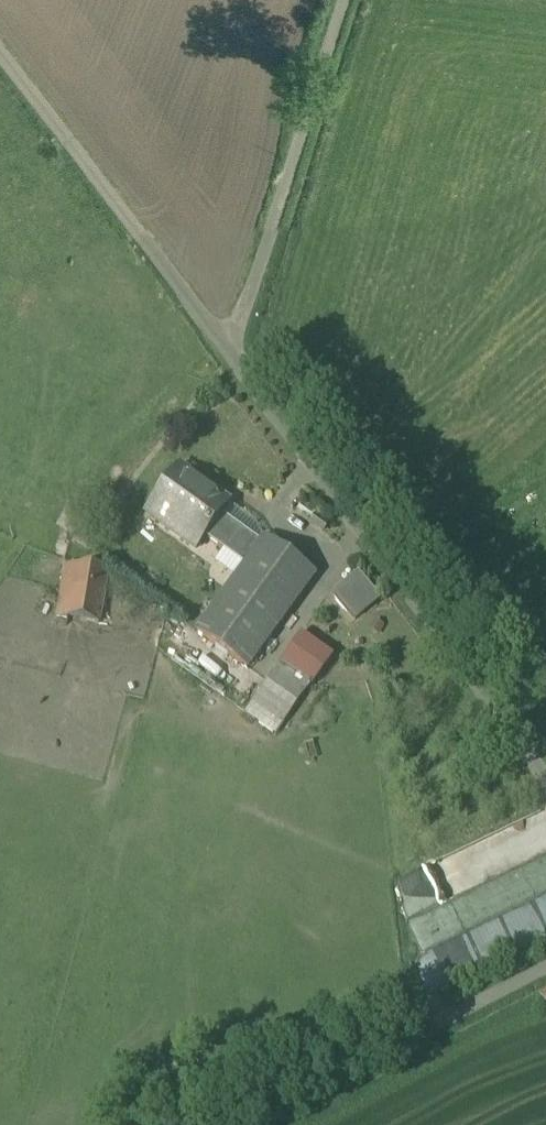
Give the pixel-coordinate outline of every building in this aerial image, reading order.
[(179,469),(150,525),(201,563),(240,515),(179,469)] [(237,714),(284,729),(319,687),(273,658),(334,585),(258,535),(191,632),(256,678),(237,714)] [(110,576),(67,569),(53,619),(102,626),(110,576)] [(334,595),(359,623),(384,601),(359,573),(334,595)] [(517,873),(407,921),(422,955),(444,945),(458,977),(473,971),(458,937),(531,905),(517,873)] [(537,993),(545,1012),(545,989),(537,993)]
